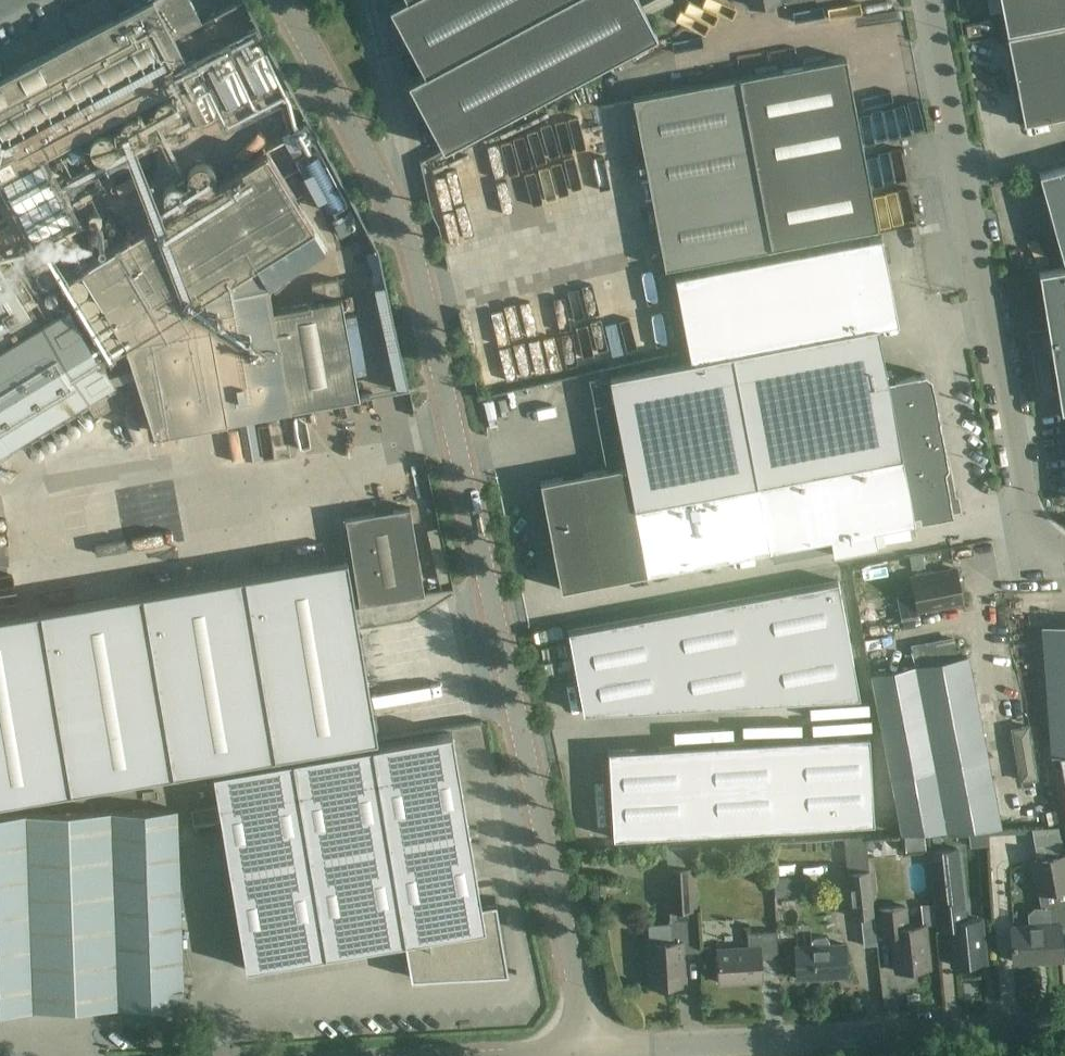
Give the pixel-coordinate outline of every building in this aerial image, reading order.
[(55,314),(41,291),(59,280),(33,238),(80,215),(47,153),(193,75),(173,36),(202,21),(191,0),(149,0),(0,80),(0,347),(55,314)] [(116,16),(108,0),(92,0),(66,14),(77,36),(116,16)] [(390,7),(425,73),(409,82),(444,148),(657,34),(639,0),(403,0),(390,7)] [(1006,29),(1064,18),(1064,0),(1001,0),(1006,29)] [(992,20),(966,26),(968,36),(994,31),(992,20)] [(1008,36),(1024,123),(1064,115),(1064,25),(1008,36)] [(242,49),(235,52),(254,91),(278,80),(281,79),(266,47),(245,57),(242,49)] [(846,57),(633,97),(665,268),(879,228),(846,57)] [(214,64),(208,66),(226,107),(252,95),(236,62),(217,70),(214,64)] [(198,89),(183,97),(195,122),(217,111),(206,89),(201,80),(195,82),(198,89)] [(127,342),(138,335),(206,294),(256,264),(266,281),(324,246),(313,228),(314,228),(268,153),(93,261),(82,268),(127,342)] [(344,202),(318,153),(303,161),(309,172),(324,198),(330,210),(344,202)] [(114,165),(116,173),(151,164),(149,156),(114,165)] [(1034,179),(1058,264),(1064,262),(1064,170),(1034,179)] [(358,215),(348,221),(353,231),(364,226),(358,215)] [(351,230),(346,222),(336,227),(341,236),(351,230)] [(834,553),(877,545),(874,530),(915,523),(913,516),(919,515),(920,521),(953,515),(945,472),(945,471),(948,467),(931,378),(925,374),(888,381),(877,327),(898,323),(882,237),(675,276),(691,361),(609,377),(626,466),(540,482),(559,590),(646,573),(831,538),(834,553)] [(308,277),(313,285),(336,270),(326,254),(299,271),(305,280),(308,277)] [(227,419),(290,408),(272,310),(266,281),(256,264),(206,294),(227,419)] [(1040,271),(1062,409),(1064,409),(1064,267),(1040,271)] [(285,281),(272,289),(282,305),(295,297),(285,281)] [(138,335),(127,342),(155,433),(158,432),(227,419),(206,294),(138,335)] [(958,294),(950,296),(951,304),(960,302),(958,294)] [(341,297),(272,310),(290,408),(359,395),(341,297)] [(0,347),(0,460),(88,407),(94,416),(127,396),(118,382),(117,382),(116,383),(115,382),(69,306),(55,314),(0,347)] [(412,510),(347,521),(361,603),(425,592),(412,510)] [(13,536),(11,524),(0,526),(0,538),(13,536)] [(376,738),(347,560),(0,619),(0,802),(376,738)] [(912,578),(915,592),(897,596),(902,621),(921,618),(919,610),(962,601),(956,570),(912,578)] [(840,584),(570,633),(584,715),(861,700),(840,584)] [(877,603),(862,604),(866,628),(880,625),(877,603)] [(1043,626),(1052,755),(1059,755),(1064,755),(1064,624),(1043,626)] [(959,657),(955,636),(911,644),(916,665),(959,657)] [(988,758),(969,655),(959,657),(916,665),(936,767),(988,758)] [(936,767),(916,665),(871,674),(891,775),(936,767)] [(247,968),(405,941),(411,978),(508,972),(495,896),(494,897),(495,903),(482,905),(453,733),(214,773),(247,968)] [(608,751),(613,838),(874,823),(869,736),(608,751)] [(994,787),(988,758),(936,767),(891,775),(892,776),(897,804),(994,787)] [(1001,827),(994,787),(897,804),(902,833),(906,833),(924,831),(926,831),(1001,827)] [(216,805),(192,809),(194,823),(219,819),(216,805)] [(33,1010),(120,1007),(185,1005),(177,809),(25,815),(0,816),(0,1011),(33,1010)] [(192,825),(194,840),(212,837),(210,823),(192,825)] [(847,870),(868,867),(864,838),(843,839),(847,870)] [(934,903),(936,923),(937,930),(951,928),(955,964),(954,964),(954,965),(985,962),(980,918),(968,920),(963,916),(957,848),(929,850),(934,903)] [(1051,926),(1013,928),(1014,962),(1063,959),(1061,931),(1064,931),(1064,854),(1034,860),(1042,906),(1051,906),(1051,926)] [(694,863),(666,864),(669,910),(697,908),(694,863)] [(873,913),(868,867),(847,870),(852,916),(861,915),(873,913)] [(798,876),(774,877),(775,893),(799,892),(798,876)] [(906,905),(878,908),(881,935),(895,933),(899,969),(898,969),(898,970),(929,967),(925,924),(913,925),(908,921),(906,905)] [(876,943),(873,913),(861,915),(864,944),(876,943)] [(669,941),(649,942),(651,986),(685,984),(683,951),(699,951),(697,917),(668,919),(669,941)] [(749,947),(718,949),(719,982),(763,979),(762,958),(778,957),(777,929),(748,930),(749,947)] [(846,944),(796,947),(798,979),(847,976),(846,944)]
